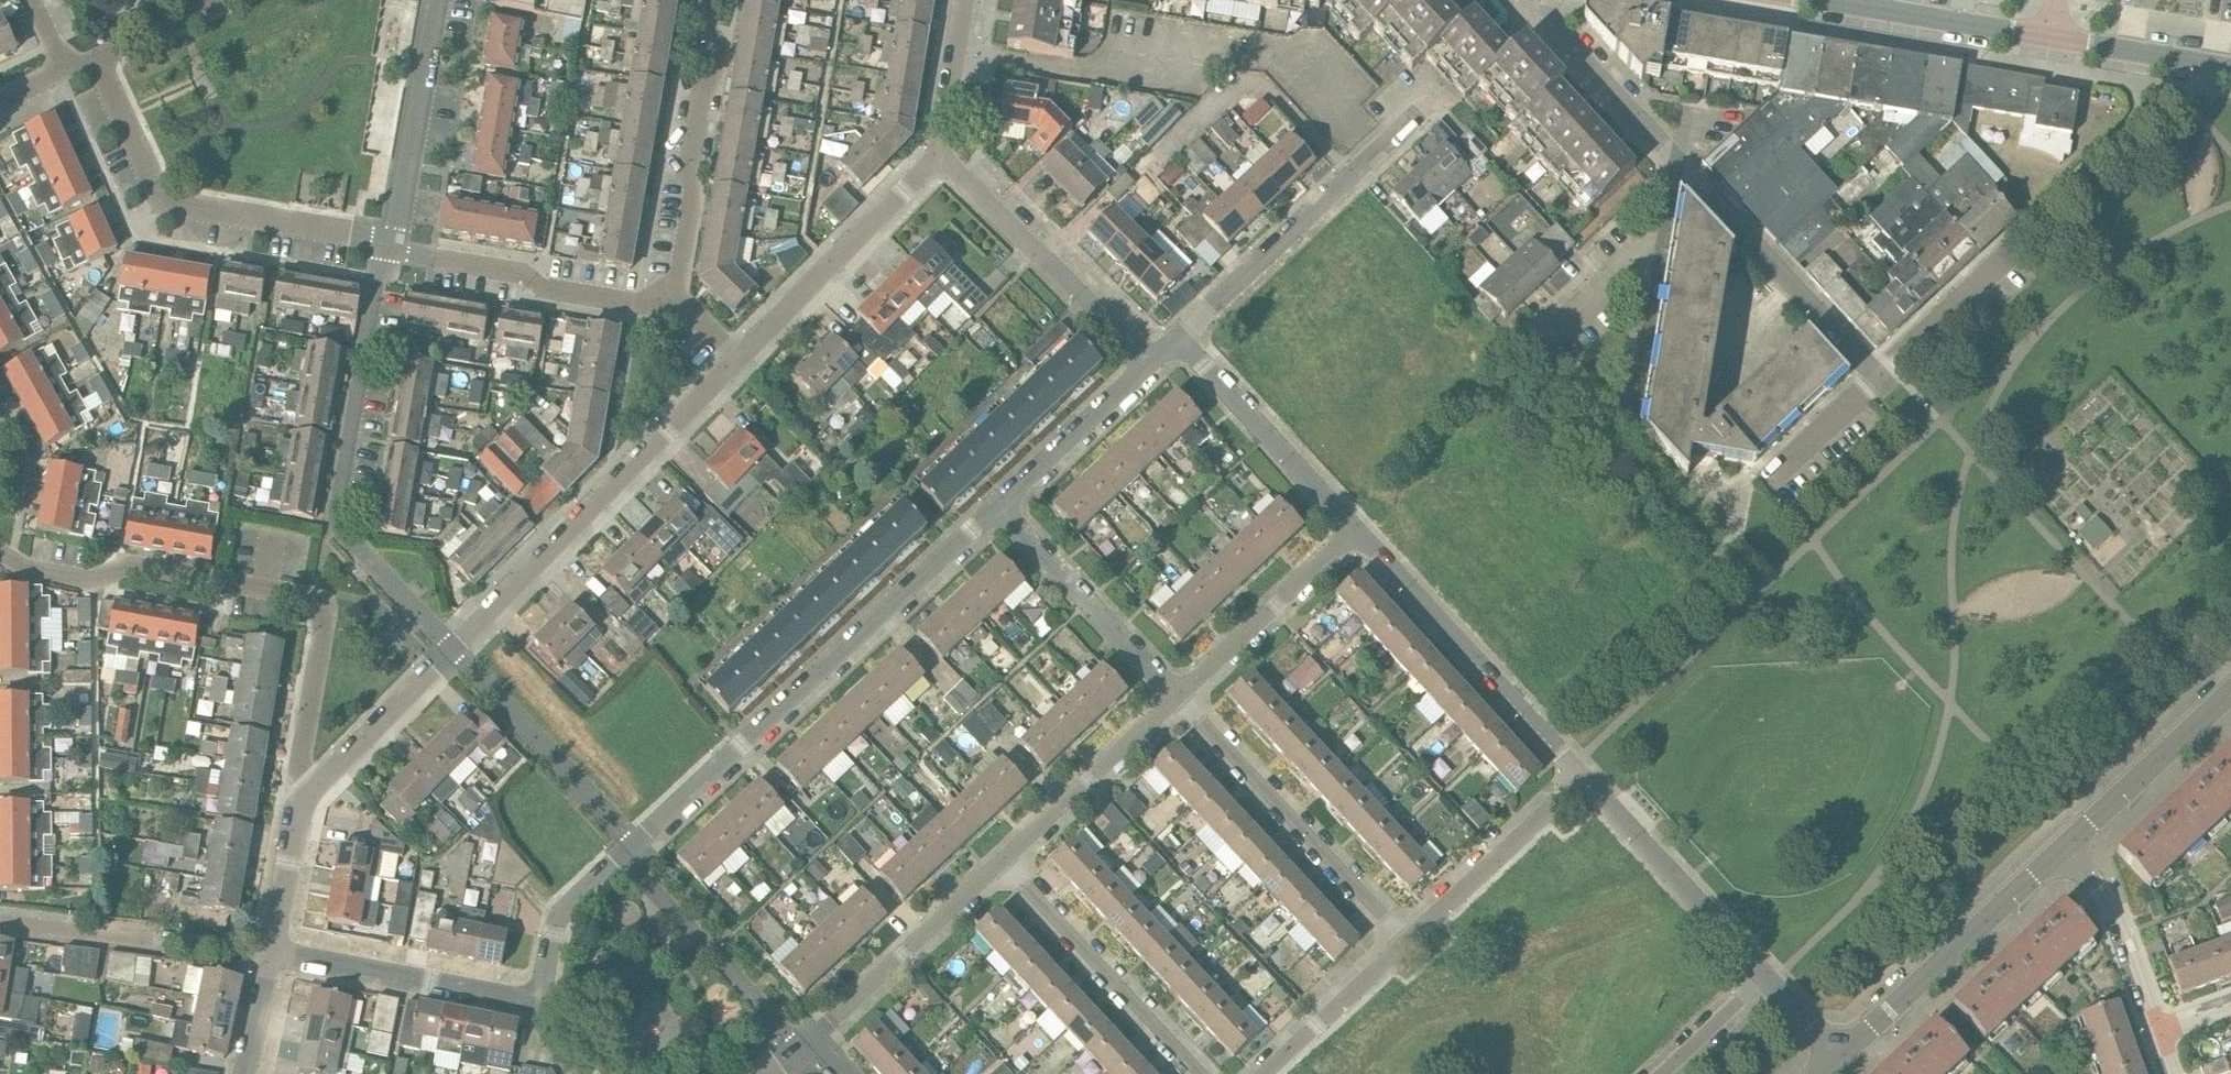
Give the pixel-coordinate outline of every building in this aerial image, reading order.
[(497,7),(583,22),(587,0),(498,0),(497,7)] [(636,7),(675,14),(678,0),(637,0),(636,7)] [(748,4),(780,9),(782,0),(749,0),(748,4)] [(867,0),(865,9),(878,10),(879,2),(867,0)] [(892,4),(933,11),(935,0),(893,0),(892,4)] [(1077,0),(1076,3),(1058,0),(1016,0),(1009,48),(1074,58),(1083,1),(1077,0)] [(1262,8),(1304,15),(1306,8),(1319,10),(1321,0),(1264,0),(1262,8)] [(1331,11),(1360,43),(1374,29),(1373,28),(1403,0),(1343,0),(1331,11)] [(1560,86),(1565,81),(1526,39),(1511,52),(1495,34),(1507,22),(1508,13),(1496,0),(1448,0),(1451,3),(1445,8),(1437,0),(1403,0),(1373,28),(1374,29),(1412,70),(1427,57),(1464,96),(1478,83),(1516,124),(1518,126),(1560,86)] [(622,5),(610,3),(598,2),(597,11),(620,15),(622,5)] [(2212,13),(2230,15),(2230,3),(2213,2),(2212,13)] [(780,9),(748,4),(744,27),(786,35),(788,21),(778,19),(780,9)] [(933,11),(892,4),(890,17),(899,19),(898,29),(929,34),(933,11)] [(1662,68),(1671,19),(1595,6),(1593,6),(1591,7),(1590,7),(1588,8),(1587,10),(1586,11),(1585,13),(1585,15),(1585,17),(1585,18),(1586,19),(1586,21),(1587,22),(1641,80),(1646,75),(1650,76),(1660,77),(1662,68)] [(675,14),(636,7),(634,21),(627,20),(626,29),(642,32),(671,37),(675,14)] [(18,50),(16,44),(26,39),(16,19),(6,24),(3,17),(0,19),(0,58),(18,50)] [(488,41),(520,47),(522,37),(524,23),(492,17),(488,41)] [(1671,19),(1662,68),(1686,72),(1694,22),(1671,19)] [(1694,22),(1686,72),(1709,76),(1717,26),(1694,22)] [(1732,80),(1740,30),(1717,26),(1709,76),(1732,80)] [(786,35),(744,27),(740,51),(772,56),(774,47),(784,48),(786,35)] [(799,27),(798,36),(829,42),(830,32),(799,27)] [(929,34),(898,29),(896,38),(887,37),(885,51),(925,57),(929,34)] [(1755,83),(1764,34),(1740,30),(1732,80),(1755,83)] [(671,37),(642,32),(640,41),(630,40),(628,54),(667,61),(671,37)] [(1779,87),(1788,38),(1764,34),(1755,83),(1779,87)] [(829,42),(798,36),(796,46),(807,47),(807,51),(827,54),(829,42)] [(860,36),(859,47),(871,49),(873,38),(860,36)] [(1823,44),(1788,38),(1779,87),(1779,92),(1703,163),(1711,172),(1721,182),(1814,97),(1823,44)] [(544,42),(533,40),(531,49),(542,50),(544,42)] [(602,49),(614,51),(616,42),(603,40),(602,49)] [(520,47),(488,41),(484,65),(515,71),(520,47)] [(1858,50),(1823,44),(1814,97),(1721,182),(1741,204),(1770,177),(1800,150),(1848,106),(1858,50)] [(614,51),(602,49),(589,47),(588,57),(599,59),(599,60),(613,62),(614,51)] [(871,49),(859,47),(858,56),(870,57),(871,49)] [(542,50),(531,49),(530,56),(541,59),(542,50)] [(1882,112),(1892,55),(1858,50),(1848,106),(1882,112)] [(772,56),(740,51),(736,73),(778,81),(781,68),(770,66),(772,56)] [(925,57),(885,51),(882,65),(892,66),(890,76),(922,81),(925,57)] [(667,61),(628,54),(624,77),(634,79),(663,84),(667,61)] [(1926,61),(1892,55),(1882,112),(1916,117),(1917,118),(1926,61)] [(1951,122),(1962,67),(1926,61),(1917,118),(1916,117),(1885,146),(1903,167),(1917,154),(1951,122)] [(1962,67),(1951,122),(1968,141),(1973,109),(2034,119),(2033,130),(2072,136),(2078,96),(2041,90),(2043,80),(1962,67)] [(791,72),(790,82),(802,84),(803,74),(791,72)] [(778,81),(736,73),(732,96),(764,101),(766,92),(776,94),(778,81)] [(1646,75),(1641,80),(1648,87),(1650,76),(1646,75)] [(922,81),(890,76),(889,85),(879,83),(877,97),(918,104),(922,81)] [(485,102),(519,108),(523,83),(489,77),(485,102)] [(663,84),(634,79),(633,88),(622,86),(620,100),(659,107),(663,84)] [(1056,82),(1049,81),(1047,93),(1054,95),(1056,82)] [(802,84),(790,82),(788,92),(800,94),(802,84)] [(854,82),(852,91),(864,93),(865,84),(854,82)] [(571,87),(550,83),(547,100),(568,104),(571,87)] [(1033,130),(1038,92),(1006,86),(1003,105),(999,104),(996,124),(1028,130),(1033,130)] [(1635,167),(1560,86),(1518,126),(1516,124),(1510,130),(1587,212),(1635,167)] [(594,96),(604,98),(606,89),(595,87),(594,96)] [(1104,92),(1091,90),(1088,113),(1100,115),(1104,92)] [(864,93),(852,91),(850,100),(862,102),(864,93)] [(1038,92),(1033,130),(1028,130),(1027,138),(1045,156),(1073,127),(1051,106),(1044,105),(1046,93),(1038,92)] [(604,98),(594,96),(592,105),(603,107),(604,98)] [(764,101),(732,96),(728,119),(770,127),(773,113),(763,111),(764,101)] [(883,122),(914,127),(918,104),(877,97),(875,111),(884,113),(883,122)] [(1163,107),(1154,98),(1143,110),(1152,119),(1163,107)] [(530,100),(529,108),(540,110),(541,101),(530,100)] [(659,107),(620,100),(617,114),(628,116),(626,125),(655,130),(659,107)] [(481,125),(515,131),(519,108),(485,102),(481,125)] [(1176,120),(1181,114),(1172,105),(1167,110),(1176,120)] [(540,110),(529,108),(528,117),(538,118),(540,110)] [(1243,118),(1252,127),(1261,118),(1253,109),(1243,118)] [(1133,119),(1142,129),(1152,119),(1143,110),(1133,119)] [(1176,120),(1167,110),(1152,126),(1161,135),(1176,120)] [(11,150),(15,160),(64,137),(55,118),(14,137),(18,147),(11,150)] [(783,118),(781,128),(808,133),(808,132),(814,132),(815,124),(783,118)] [(770,127),(728,119),(724,142),(756,148),(757,139),(768,140),(770,127)] [(1229,148),(1239,138),(1221,119),(1211,129),(1229,148)] [(1234,125),(1228,119),(1224,122),(1230,129),(1234,125)] [(867,139),(889,161),(913,138),(914,127),(883,122),(883,123),(867,139)] [(477,148),(511,154),(515,131),(481,125),(477,148)] [(655,130),(626,125),(625,134),(614,132),(612,146),(651,153),(655,130)] [(823,133),(834,135),(835,128),(825,126),(823,133)] [(808,133),(781,128),(780,136),(806,141),(808,133)] [(1459,141),(1477,160),(1487,151),(1469,132),(1459,141)] [(586,143),(599,145),(600,135),(587,133),(586,143)] [(64,137),(15,160),(20,169),(27,166),(32,177),(73,158),(64,137)] [(1291,137),(1273,153),(1298,180),(1315,164),(1291,137)] [(889,161),(867,139),(840,166),(862,188),(889,161)] [(1096,155),(1105,146),(1098,139),(1089,148),(1096,155)] [(1217,159),(1199,140),(1190,149),(1207,168),(1217,159)] [(1428,163),(1454,191),(1472,174),(1467,169),(1477,160),(1459,141),(1449,150),(1446,147),(1447,146),(1446,145),(1428,163)] [(756,148),(724,142),(720,166),(762,173),(764,159),(754,157),(756,148)] [(599,145),(586,143),(584,151),(597,153),(599,145)] [(1062,190),(1087,164),(1067,144),(1042,170),(1062,190)] [(651,153),(612,146),(609,160),(619,164),(618,172),(647,177),(651,153)] [(1105,146),(1096,155),(1103,162),(1112,153),(1105,146)] [(522,147),(521,157),(531,158),(533,148),(522,147)] [(511,154),(477,148),(473,172),(507,178),(511,154)] [(1180,158),(1198,176),(1207,168),(1190,149),(1180,158)] [(1800,150),(1741,204),(1758,222),(1817,170),(1800,150)] [(1298,180),(1273,153),(1256,169),(1280,196),(1298,180)] [(1911,179),(1980,252),(2015,219),(1995,198),(2001,193),(1966,156),(1941,179),(1917,154),(1903,167),(1901,168),(1911,179)] [(531,158),(521,157),(519,164),(530,165),(531,158)] [(73,158),(32,177),(37,187),(30,191),(34,200),(83,178),(73,158)] [(1410,179),(1437,208),(1454,191),(1428,163),(1410,179)] [(775,164),(773,173),(786,175),(805,179),(807,170),(775,164)] [(1107,184),(1087,164),(1062,190),(1082,210),(1107,184)] [(716,187),(747,192),(748,185),(759,187),(762,173),(720,166),(716,187)] [(1128,172),(1122,166),(1115,172),(1116,173),(1121,178),(1126,174),(1128,172)] [(1280,196),(1256,169),(1238,186),(1263,212),(1280,196)] [(647,177),(618,172),(616,180),(606,179),(604,194),(643,200),(647,177)] [(1837,192),(1818,172),(1806,183),(1760,224),(1780,245),(1830,198),(1837,192)] [(786,175),(773,173),(771,182),(784,184),(786,175)] [(1173,182),(1165,173),(1160,178),(1168,187),(1173,182)] [(1117,202),(1135,184),(1126,174),(1121,178),(1107,192),(1117,202)] [(463,192),(472,194),(475,178),(465,176),(463,192)] [(83,178),(34,200),(38,209),(45,206),(49,216),(91,196),(83,178)] [(475,178),(472,194),(480,195),(483,179),(475,178)] [(577,188),(589,191),(591,182),(579,179),(577,188)] [(1437,208),(1410,179),(1391,196),(1392,197),(1393,196),(1396,200),(1387,209),(1405,228),(1414,219),(1419,224),(1437,208)] [(1891,198),(1959,272),(1980,252),(1911,179),(1891,198)] [(1263,212),(1238,186),(1221,202),(1245,229),(1263,212)] [(745,203),(747,192),(716,187),(712,210),(754,218),(756,205),(745,203)] [(589,191),(577,188),(576,197),(588,199),(589,191)] [(518,201),(519,190),(510,189),(508,200),(518,201)] [(528,202),(529,191),(519,190),(518,201),(528,202)] [(831,233),(840,225),(858,207),(840,190),(823,207),(828,212),(821,219),(824,223),(822,224),(831,233)] [(14,209),(25,203),(18,191),(7,197),(14,209)] [(1245,229),(1221,202),(1213,193),(1199,206),(1194,201),(1184,209),(1192,217),(1187,222),(1205,242),(1215,232),(1228,245),(1245,229)] [(1680,193),(1640,430),(1642,430),(1642,429),(1687,477),(1689,475),(1688,474),(1691,451),(1754,462),(1755,463),(1850,375),(1808,331),(1807,332),(1812,338),(1709,434),(1695,431),(1725,245),(1732,252),(1733,251),(1680,193)] [(643,200),(604,194),(601,209),(611,210),(609,219),(639,224),(643,200)] [(1492,219),(1506,241),(1540,219),(1526,197),(1492,219)] [(1843,212),(1830,198),(1780,245),(1798,265),(1849,218),(1843,212)] [(1883,232),(1939,291),(1959,272),(1891,198),(1870,217),(1883,232)] [(465,237),(470,204),(445,200),(445,201),(440,233),(465,237)] [(1121,211),(1137,225),(1147,214),(1131,200),(1121,211)] [(25,203),(14,209),(18,218),(29,211),(25,203)] [(488,240),(493,208),(470,204),(465,237),(488,240)] [(511,244),(517,212),(493,208),(488,240),(511,244)] [(0,213),(0,223),(10,217),(6,209),(0,213)] [(1106,252),(1132,226),(1114,209),(1088,234),(1106,252)] [(54,245),(59,254),(108,231),(98,210),(56,229),(61,241),(54,245)] [(754,218),(712,210),(708,234),(739,239),(740,230),(751,232),(754,218)] [(767,210),(766,219),(778,221),(779,212),(767,210)] [(517,212),(511,244),(536,248),(541,216),(517,212)] [(639,224),(609,219),(608,227),(598,225),(596,237),(635,244),(639,224)] [(778,221),(766,219),(764,228),(777,230),(778,221)] [(1205,242),(1187,222),(1177,232),(1195,251),(1205,242)] [(582,237),(583,227),(572,225),(570,235),(582,237)] [(1556,225),(1547,235),(1566,255),(1575,246),(1556,225)] [(1123,268),(1148,243),(1132,226),(1106,252),(1123,268)] [(108,231),(59,254),(63,264),(70,272),(74,270),(116,250),(108,231)] [(1939,291),(1883,232),(1872,242),(1883,253),(1886,251),(1894,260),(1901,267),(1888,278),(1895,285),(1918,310),(1939,291)] [(700,280),(733,270),(739,239),(708,234),(700,280)] [(743,261),(752,262),(757,236),(747,234),(743,261)] [(1188,274),(1196,265),(1164,234),(1155,243),(1188,274)] [(1566,255),(1547,235),(1537,244),(1533,239),(1515,256),(1541,285),(1559,268),(1555,264),(1566,255)] [(635,244),(596,237),(594,248),(582,246),(579,261),(631,270),(635,244)] [(776,255),(799,247),(797,240),(790,241),(784,243),(784,241),(769,242),(773,256),(776,255)] [(36,248),(43,261),(55,255),(48,242),(36,248)] [(945,295),(955,305),(970,320),(988,301),(930,243),(912,261),(945,295)] [(1140,285),(1165,259),(1148,243),(1123,268),(1140,285)] [(799,247),(776,255),(787,275),(807,255),(799,247)] [(24,266),(35,260),(28,249),(18,256),(24,266)] [(1918,310),(1895,285),(1869,310),(1845,285),(1838,277),(1843,274),(1824,253),(1804,271),(1877,349),(1918,310)] [(55,255),(43,261),(47,269),(59,263),(55,255)] [(10,274),(0,256),(0,280),(10,274)] [(1541,285),(1515,256),(1497,272),(1524,301),(1541,285)] [(117,310),(139,313),(148,260),(126,257),(117,310)] [(1183,277),(1165,259),(1140,285),(1157,302),(1183,277)] [(40,269),(35,260),(24,266),(30,276),(40,269)] [(148,260),(139,313),(149,315),(151,307),(161,309),(168,264),(148,260)] [(945,295),(912,261),(894,279),(916,301),(927,312),(945,295)] [(168,264),(161,309),(171,311),(169,319),(180,320),(189,267),(168,264)] [(218,311),(239,315),(246,269),(225,265),(218,311)] [(182,321),(176,351),(174,364),(173,371),(187,374),(191,354),(197,355),(204,317),(212,271),(189,267),(180,320),(182,321)] [(246,269),(239,315),(249,316),(251,303),(262,305),(268,272),(246,269)] [(756,292),(733,270),(700,280),(734,314),(756,292)] [(1524,301),(1497,272),(1479,289),(1484,294),(1473,305),(1491,324),(1502,313),(1506,318),(1524,301)] [(0,280),(0,306),(14,297),(21,294),(10,274),(0,280)] [(275,307),(296,310),(302,278),(281,274),(275,307)] [(302,278),(296,310),(316,314),(322,281),(302,278)] [(916,301),(894,279),(876,297),(899,319),(916,301)] [(322,281),(316,314),(336,317),(342,284),(322,281)] [(342,284),(336,317),(358,321),(363,288),(342,284)] [(94,325),(111,300),(97,290),(80,316),(94,325)] [(45,305),(57,299),(52,291),(41,297),(45,305)] [(422,331),(428,298),(406,295),(401,327),(422,331)] [(0,306),(0,331),(32,313),(27,303),(19,307),(14,297),(0,306)] [(899,319),(876,297),(858,316),(861,320),(850,331),(879,359),(884,364),(913,334),(898,320),(899,319)] [(442,334),(448,302),(428,298),(422,331),(442,334)] [(66,315),(57,299),(45,305),(55,322),(66,315)] [(463,338),(468,305),(448,302),(442,334),(463,338)] [(490,309),(468,305),(463,338),(484,341),(490,309)] [(516,360),(524,314),(503,311),(497,343),(507,345),(505,358),(516,360)] [(0,331),(0,356),(43,332),(38,322),(32,313),(0,331)] [(524,314),(516,360),(527,362),(529,348),(540,350),(545,317),(524,314)] [(291,333),(293,321),(283,320),(281,332),(291,333)] [(305,323),(293,321),(291,333),(303,335),(305,323)] [(576,346),(617,353),(621,330),(569,321),(566,335),(577,337),(576,346)] [(333,340),(335,329),(325,327),(323,338),(333,340)] [(346,331),(335,329),(333,340),(344,342),(346,331)] [(879,359),(850,331),(839,343),(835,339),(817,357),(849,389),(879,359)] [(234,346),(235,334),(225,332),(223,345),(234,346)] [(247,336),(235,334),(234,346),(245,348),(247,336)] [(937,358),(944,350),(930,337),(923,344),(937,358)] [(406,352),(416,354),(418,342),(408,341),(406,352)] [(561,353),(562,343),(551,341),(549,351),(561,353)] [(132,357),(134,344),(125,342),(123,355),(132,357)] [(418,342),(416,354),(426,356),(428,344),(418,342)] [(1035,372),(1063,402),(1102,366),(1079,342),(1070,350),(1065,345),(1035,372)] [(70,349),(75,358),(86,352),(81,343),(70,349)] [(297,352),(295,362),(340,370),(344,349),(311,343),(309,354),(297,352)] [(143,345),(134,344),(132,357),(141,358),(143,345)] [(232,347),(212,345),(211,354),(231,356),(232,347)] [(260,345),(259,355),(271,356),(272,347),(260,345)] [(617,353),(576,346),(571,370),(613,377),(617,353)] [(448,359),(459,361),(461,349),(450,348),(448,359)] [(165,362),(174,364),(176,351),(168,349),(165,362)] [(461,349),(459,361),(468,362),(470,351),(461,349)] [(16,392),(62,366),(57,356),(50,360),(45,351),(5,373),(16,392)] [(86,352),(75,358),(79,365),(90,359),(86,352)] [(132,357),(123,355),(122,364),(131,366),(132,357)] [(271,356),(259,355),(258,368),(270,369),(271,356)] [(849,389),(817,357),(799,376),(831,408),(849,389)] [(404,359),(401,380),(446,388),(448,377),(435,375),(437,364),(404,359)] [(888,368),(907,388),(915,380),(896,361),(888,368)] [(340,370),(295,362),(293,373),(306,375),(304,385),(337,391),(340,370)] [(557,377),(560,366),(548,364),(545,374),(557,377)] [(26,411),(66,389),(61,379),(68,376),(62,366),(16,392),(26,411)] [(907,388),(888,368),(880,377),(894,391),(896,388),(901,394),(907,388)] [(613,377),(571,370),(569,385),(579,387),(577,394),(609,399),(613,377)] [(1001,415),(1024,439),(1063,402),(1035,372),(1003,402),(1009,408),(1001,415)] [(499,384),(511,387),(513,376),(501,373),(499,384)] [(89,382),(95,394),(106,388),(99,376),(89,382)] [(513,376),(511,387),(522,389),(525,378),(513,376)] [(446,388),(401,380),(397,400),(429,406),(431,396),(444,398),(446,388)] [(470,392),(483,394),(485,383),(473,380),(470,392)] [(254,385),(252,396),(265,398),(266,387),(254,385)] [(337,391),(304,385),(302,395),(290,393),(288,403),(333,411),(337,391)] [(106,388),(95,394),(103,406),(113,400),(106,388)] [(37,430),(84,403),(78,394),(71,398),(66,389),(26,411),(37,430)] [(483,394),(470,392),(468,403),(480,405),(483,394)] [(1177,393),(1156,412),(1180,438),(1201,419),(1177,393)] [(609,399),(577,394),(573,421),(604,426),(609,399)] [(265,398),(252,396),(250,408),(263,410),(265,398)] [(538,397),(534,403),(555,420),(562,411),(552,403),(550,406),(538,397)] [(429,406),(397,400),(394,421),(439,429),(440,418),(428,416),(429,406)] [(89,413),(84,403),(37,430),(47,448),(88,425),(82,416),(89,413)] [(333,411),(288,403),(286,413),(299,415),(297,426),(330,431),(333,411)] [(555,420),(534,403),(530,408),(541,419),(539,421),(548,428),(555,420)] [(863,408),(854,416),(859,421),(841,439),(848,446),(867,427),(864,424),(874,414),(865,405),(863,408)] [(1180,438),(1156,412),(1135,431),(1160,457),(1180,438)] [(984,476),(1024,439),(1001,415),(992,423),(987,417),(956,446),(984,476)] [(479,461),(522,500),(537,516),(562,491),(565,494),(598,463),(568,448),(561,455),(554,448),(523,419),(479,461)] [(830,425),(826,421),(825,422),(824,420),(818,427),(823,432),(830,425)] [(439,429),(394,421),(390,442),(422,447),(424,437),(437,440),(439,429)] [(604,426),(573,421),(568,448),(598,463),(604,426)] [(481,434),(490,442),(498,434),(489,425),(481,434)] [(186,462),(189,432),(171,430),(168,460),(186,462)] [(282,439),(280,450),(325,458),(329,437),(296,431),(294,441),(282,439)] [(1160,457),(1135,431),(1115,450),(1139,476),(1160,457)] [(237,436),(223,433),(222,441),(236,443),(237,436)] [(725,451),(759,486),(762,488),(769,480),(773,483),(776,481),(785,492),(775,501),(784,510),(812,482),(792,462),(783,472),(743,433),(725,451)] [(244,446),(255,447),(257,436),(246,434),(244,446)] [(490,442),(481,434),(474,441),(482,450),(490,442)] [(255,447),(244,446),(242,456),(253,457),(255,447)] [(984,476),(956,446),(925,475),(930,481),(921,489),(944,513),(984,476)] [(389,447),(385,468),(430,476),(434,455),(421,453),(389,447)] [(159,479),(162,467),(165,451),(156,450),(153,465),(149,464),(146,477),(159,479)] [(325,458),(280,450),(276,471),(321,479),(325,458)] [(1139,476),(1115,450),(1095,469),(1119,495),(1139,476)] [(759,486),(725,451),(707,470),(718,481),(705,494),(728,518),(759,486)] [(51,465),(48,486),(100,496),(102,486),(94,484),(96,473),(51,465)] [(171,469),(162,467),(159,479),(169,481),(171,469)] [(206,467),(205,474),(203,488),(217,490),(219,476),(217,476),(218,468),(206,467)] [(449,479),(460,481),(462,470),(451,467),(449,479)] [(430,476),(385,468),(382,488),(414,494),(416,483),(428,486),(430,476)] [(1119,495),(1095,469),(1075,488),(1099,514),(1119,495)] [(321,479),(276,471),(273,491),(318,499),(321,479)] [(203,488),(205,474),(191,472),(189,486),(203,488)] [(239,474),(237,485),(249,487),(251,476),(239,474)] [(460,481),(449,479),(447,490),(458,492),(460,481)] [(467,492),(479,495),(482,484),(470,481),(467,492)] [(249,487),(237,485),(235,496),(247,498),(249,487)] [(100,496),(48,486),(44,507),(96,516),(97,512),(100,496)] [(414,494),(382,488),(378,509),(423,517),(425,507),(412,504),(414,494)] [(1099,514),(1075,488),(1054,507),(1078,534),(1099,514)] [(127,500),(129,492),(116,489),(114,498),(127,500)] [(318,499),(273,491),(271,502),(284,504),(282,514),(314,520),(318,499)] [(479,495),(467,492),(465,503),(476,506),(479,495)] [(127,545),(148,549),(156,498),(136,494),(127,545)] [(156,498),(148,549),(169,553),(176,509),(166,507),(167,500),(156,498)] [(493,500),(485,508),(518,541),(534,526),(511,502),(502,510),(493,500)] [(675,501),(657,520),(688,552),(705,534),(729,556),(743,541),(710,507),(696,522),(675,501)] [(1280,502),(1258,522),(1283,548),(1304,528),(1280,502)] [(176,509),(169,553),(190,556),(199,505),(188,503),(187,511),(176,509)] [(114,504),(111,519),(124,521),(127,506),(114,504)] [(199,505),(190,556),(212,560),(220,516),(208,514),(209,507),(199,505)] [(859,537),(865,543),(888,567),(927,530),(905,506),(895,514),(890,509),(859,537)] [(96,517),(96,516),(44,507),(40,530),(85,538),(87,526),(94,527),(96,517)] [(518,541),(485,508),(477,516),(486,526),(480,532),(504,555),(518,541)] [(423,517),(378,509),(375,530),(407,536),(408,526),(421,528),(423,517)] [(453,521),(454,510),(441,509),(440,520),(453,521)] [(1170,511),(1160,520),(1167,527),(1176,518),(1170,511)] [(124,521),(111,519),(110,529),(122,531),(124,521)] [(441,532),(443,521),(431,519),(430,530),(441,532)] [(688,552),(657,520),(639,537),(662,560),(671,569),(688,552)] [(1283,548),(1258,522),(1238,540),(1263,567),(1283,548)] [(2091,522),(2078,533),(2094,550),(2106,538),(2091,522)] [(459,524),(451,531),(459,540),(467,533),(459,524)] [(459,540),(451,531),(443,539),(451,547),(459,540)] [(504,555),(480,532),(466,546),(489,570),(504,555)] [(662,560),(639,537),(622,556),(644,578),(662,560)] [(1263,567),(1238,540),(1218,559),(1242,586),(1263,567)] [(849,603),(888,567),(865,543),(856,552),(850,546),(821,573),(849,603)] [(489,570),(466,546),(450,562),(473,585),(489,570)] [(653,587),(644,578),(622,556),(603,574),(635,605),(653,587)] [(980,577),(1005,603),(1026,583),(1001,557),(980,577)] [(1242,586),(1218,559),(1198,578),(1222,605),(1242,586)] [(680,579),(693,593),(703,584),(689,570),(680,579)] [(787,616),(809,640),(849,603),(821,573),(789,603),(794,609),(787,616)] [(1336,596),(1355,617),(1379,594),(1360,574),(1336,596)] [(960,596),(985,622),(1005,603),(980,577),(960,596)] [(1222,605),(1198,578),(1177,597),(1202,623),(1222,605)] [(693,593),(680,579),(673,585),(687,599),(693,593)] [(50,610),(50,599),(43,599),(42,588),(0,588),(0,610),(50,610)] [(1379,594),(1355,617),(1373,636),(1397,614),(1379,594)] [(940,614),(965,641),(985,622),(960,596),(940,614)] [(1202,623),(1177,597),(1156,617),(1181,643),(1202,623)] [(79,600),(79,609),(91,609),(91,600),(79,600)] [(128,659),(137,607),(102,601),(97,629),(111,632),(111,634),(106,655),(118,658),(128,659)] [(572,606),(554,624),(585,654),(603,636),(572,606)] [(151,655),(158,610),(137,607),(128,659),(139,661),(140,653),(151,655)] [(91,609),(79,609),(68,609),(68,624),(91,624),(91,609)] [(0,610),(0,632),(43,631),(43,621),(50,621),(50,610),(0,610)] [(170,667),(180,614),(158,610),(151,655),(161,656),(160,665),(170,667)] [(640,610),(625,626),(643,644),(659,629),(640,610)] [(201,618),(180,614),(170,667),(181,669),(183,660),(194,662),(201,618)] [(965,641),(940,614),(919,634),(944,660),(965,641)] [(1397,614),(1373,636),(1391,656),(1415,633),(1397,614)] [(772,619),(742,646),(771,677),(809,640),(787,616),(778,625),(772,619)] [(585,654),(554,624),(536,643),(558,665),(564,659),(576,672),(589,658),(585,654)] [(643,644),(625,626),(612,639),(621,648),(628,655),(631,657),(643,644)] [(0,632),(0,653),(51,652),(51,642),(43,642),(43,631),(0,632)] [(1415,633),(1391,656),(1409,676),(1433,653),(1415,633)] [(248,653),(246,665),(279,671),(284,644),(228,634),(226,647),(243,650),(242,652),(248,653)] [(215,650),(217,640),(204,638),(203,648),(215,650)] [(79,643),(79,652),(92,652),(92,643),(79,643)] [(771,677),(742,646),(710,676),(716,682),(707,690),(730,715),(771,677)] [(621,648),(612,656),(620,663),(628,655),(621,648)] [(880,670),(904,696),(926,676),(901,650),(880,670)] [(0,653),(0,675),(43,675),(43,663),(51,663),(51,652),(0,653)] [(92,652),(79,652),(79,667),(92,667),(92,652)] [(1433,653),(1409,676),(1427,695),(1451,673),(1433,653)] [(1295,682),(1304,693),(1324,674),(1314,663),(1303,673),(1304,674),(1295,682)] [(279,671),(246,665),(243,684),(237,683),(235,695),(274,702),(279,671)] [(1103,667),(1082,687),(1107,713),(1128,693),(1103,667)] [(124,685),(127,672),(117,670),(115,683),(124,685)] [(860,689),(884,715),(904,696),(880,670),(860,689)] [(585,706),(595,696),(570,671),(560,682),(585,706)] [(64,685),(92,684),(92,672),(64,672),(64,685)] [(140,674),(127,672),(124,685),(123,693),(136,695),(140,674)] [(1451,673),(1427,695),(1445,715),(1469,692),(1451,673)] [(1228,697),(1247,717),(1271,695),(1252,674),(1228,697)] [(153,690),(167,692),(169,679),(155,677),(153,690)] [(215,677),(212,692),(226,694),(229,679),(215,677)] [(288,677),(279,686),(289,696),(298,688),(293,682),(288,677)] [(169,679),(167,692),(175,694),(177,680),(169,679)] [(968,705),(978,695),(963,680),(954,690),(968,705)] [(1107,713),(1082,687),(1062,706),(1087,732),(1107,713)] [(839,708),(864,734),(884,715),(860,689),(839,708)] [(959,715),(969,706),(954,691),(944,700),(959,715)] [(226,694),(212,692),(210,702),(224,705),(226,694)] [(1469,692),(1445,715),(1463,734),(1487,712),(1469,692)] [(274,702),(235,695),(233,707),(238,708),(236,724),(270,729),(274,702)] [(1271,695),(1247,717),(1265,737),(1289,714),(1271,695)] [(51,718),(51,707),(43,707),(43,696),(0,697),(0,718),(51,718)] [(990,704),(977,716),(995,735),(1008,723),(990,704)] [(1087,732),(1062,706),(1042,725),(1066,751),(1087,732)] [(79,708),(79,718),(92,718),(92,708),(79,708)] [(819,727),(844,753),(864,734),(839,708),(819,727)] [(126,744),(132,713),(121,711),(115,742),(126,744)] [(1487,712),(1463,734),(1481,754),(1505,731),(1487,712)] [(1289,714),(1265,737),(1283,756),(1308,734),(1289,714)] [(995,735),(977,716),(965,728),(983,747),(995,735)] [(463,717),(445,735),(467,757),(485,739),(463,717)] [(0,718),(0,740),(43,740),(51,740),(51,718),(0,718)] [(92,718),(79,718),(79,727),(93,727),(92,718)] [(1066,751),(1042,725),(1021,744),(1045,771),(1066,751)] [(929,726),(921,734),(930,743),(938,736),(929,726)] [(799,745),(824,772),(844,753),(819,727),(799,745)] [(224,760),(230,761),(263,767),(268,735),(235,730),(232,746),(227,746),(224,760)] [(1505,731),(1481,754),(1499,774),(1523,751),(1505,731)] [(1308,734),(1283,756),(1301,776),(1326,753),(1308,734)] [(467,757),(445,735),(428,752),(450,774),(467,757)] [(0,740),(0,762),(52,761),(52,751),(44,751),(43,740),(0,740)] [(947,764),(958,755),(945,741),(935,751),(947,764)] [(215,756),(218,745),(203,742),(200,752),(215,756)] [(824,772),(799,745),(778,765),(803,792),(824,772)] [(1152,768),(1171,788),(1195,766),(1176,745),(1152,768)] [(79,751),(79,760),(93,760),(92,751),(79,751)] [(1523,751),(1499,774),(1518,794),(1542,772),(1523,751)] [(450,774),(428,752),(409,771),(431,793),(450,774)] [(2230,813),(2230,757),(2226,752),(2205,772),(2203,770),(2192,780),(2194,782),(2172,803),(2204,837),(2230,813)] [(903,753),(892,763),(901,772),(911,762),(903,753)] [(1326,753),(1301,776),(1320,795),(1344,773),(1326,753)] [(119,771),(121,759),(102,755),(100,767),(119,771)] [(93,760),(79,760),(79,770),(93,770),(93,760)] [(0,762),(0,784),(44,784),(44,772),(52,772),(52,761),(0,762)] [(263,767),(230,761),(227,776),(222,775),(220,787),(258,793),(263,767)] [(1003,761),(982,781),(1006,807),(1027,787),(1003,761)] [(1195,766),(1171,788),(1189,808),(1213,785),(1195,766)] [(196,782),(210,784),(213,772),(199,769),(196,782)] [(414,811),(431,793),(409,771),(390,790),(393,793),(381,806),(404,828),(417,815),(414,811)] [(1344,773),(1320,795),(1338,815),(1362,792),(1344,773)] [(902,776),(895,782),(902,790),(909,783),(902,776)] [(1165,797),(1172,789),(1158,776),(1151,783),(1165,797)] [(739,801),(764,827),(785,808),(760,781),(739,801)] [(1006,807),(982,781),(962,800),(986,826),(1006,807)] [(210,784),(196,782),(194,794),(208,797),(210,784)] [(467,791),(481,806),(488,799),(474,785),(467,791)] [(1213,785),(1189,808),(1208,827),(1232,805),(1213,785)] [(258,793),(220,787),(217,798),(223,799),(220,816),(253,822),(258,793)] [(481,806),(467,791),(458,800),(472,815),(481,806)] [(1362,792),(1338,815),(1356,834),(1380,812),(1362,792)] [(1136,799),(1124,811),(1134,822),(1147,810),(1136,799)] [(986,826),(962,800),(941,818),(966,844),(986,826)] [(1461,810),(1480,830),(1491,819),(1473,800),(1461,810)] [(719,820),(743,846),(764,827),(739,801),(719,820)] [(2204,837),(2172,803),(2151,823),(2149,820),(2138,831),(2140,833),(2118,853),(2150,888),(2204,837)] [(53,825),(53,815),(44,815),(44,804),(0,805),(0,826),(53,825)] [(1111,841),(1130,824),(1112,805),(1101,815),(1111,825),(1103,833),(1111,841)] [(1232,805),(1208,827),(1226,847),(1250,824),(1232,805)] [(454,838),(463,829),(442,810),(434,818),(454,838)] [(1380,812),(1356,834),(1374,854),(1398,831),(1380,812)] [(70,826),(93,826),(93,815),(80,816),(80,813),(55,814),(55,826),(70,826)] [(469,836),(500,845),(501,839),(493,814),(469,836)] [(966,844),(941,818),(921,837),(945,863),(966,844)] [(337,872),(369,878),(379,880),(384,854),(403,857),(404,847),(374,819),(368,850),(342,846),(337,872)] [(699,839),(723,865),(743,846),(719,820),(699,839)] [(211,837),(209,850),(247,857),(252,828),(219,822),(216,838),(211,837)] [(1250,824),(1226,847),(1244,866),(1268,844),(1250,824)] [(0,826),(0,847),(45,847),(56,847),(56,836),(53,836),(53,825),(0,826)] [(93,826),(70,826),(70,835),(93,834),(93,826)] [(1398,831),(1374,854),(1392,873),(1417,850),(1398,831)] [(186,846),(200,848),(202,836),(188,834),(186,846)] [(1089,834),(1081,843),(1098,859),(1106,851),(1089,834)] [(854,866),(867,854),(849,835),(836,847),(854,866)] [(945,863),(921,837),(901,856),(925,882),(945,863)] [(93,846),(93,838),(70,838),(70,845),(93,846)] [(501,839),(500,845),(493,884),(515,888),(532,873),(501,839)] [(723,865),(699,839),(677,859),(702,885),(723,865)] [(1070,883),(1094,860),(1075,840),(1051,862),(1070,883)] [(170,859),(157,856),(159,844),(147,842),(143,862),(168,867),(170,859)] [(1268,844),(1244,866),(1262,885),(1286,863),(1268,844)] [(200,848),(186,846),(183,862),(197,865),(200,848)] [(0,847),(0,870),(53,869),(53,858),(45,858),(45,847),(0,847)] [(247,857),(209,850),(206,863),(212,864),(209,880),(243,885),(247,857)] [(1417,850),(1392,873),(1411,894),(1436,871),(1417,850)] [(1164,862),(1155,853),(1148,860),(1157,869),(1164,862)] [(925,882),(901,856),(880,876),(904,902),(925,882)] [(80,867),(93,866),(93,858),(80,858),(80,867)] [(1088,902),(1112,880),(1094,860),(1070,883),(1088,902)] [(828,874),(816,861),(805,871),(817,884),(828,874)] [(1180,869),(1187,877),(1193,872),(1185,863),(1180,869)] [(1286,863),(1262,885),(1280,905),(1304,882),(1286,863)] [(93,866),(80,867),(80,877),(93,877),(93,866)] [(788,866),(782,872),(787,877),(793,872),(788,866)] [(0,870),(0,892),(46,891),(46,881),(53,881),(53,869),(0,870)] [(432,890),(435,874),(423,871),(420,888),(432,890)] [(333,896),(365,902),(369,878),(337,872),(333,896)] [(1211,887),(1202,877),(1194,884),(1203,894),(1211,887)] [(243,885),(209,880),(206,895),(201,894),(201,896),(184,893),(182,904),(238,914),(243,885)] [(1106,922),(1130,899),(1112,880),(1088,902),(1106,922)] [(398,895),(411,897),(413,884),(400,882),(398,895)] [(1304,882),(1280,905),(1299,924),(1323,902),(1304,882)] [(741,892),(734,884),(728,889),(735,897),(741,892)] [(863,892),(842,911),(866,938),(887,918),(863,892)] [(1194,892),(1184,901),(1193,912),(1204,902),(1194,892)] [(329,922),(360,928),(373,930),(377,904),(365,902),(333,896),(329,922)] [(2230,917),(2230,897),(2215,903),(2221,920),(2230,917)] [(1125,941),(1149,918),(1130,899),(1106,922),(1125,941)] [(2154,920),(2165,916),(2159,901),(2148,905),(2154,920)] [(1323,902),(1299,924),(1317,944),(1341,921),(1323,902)] [(1199,910),(1206,917),(1213,911),(1206,903),(1199,910)] [(2008,956),(2040,990),(2095,939),(2063,904),(2040,925),(2039,923),(2027,933),(2029,935),(2008,956)] [(478,961),(483,929),(486,913),(460,907),(457,924),(452,956),(478,961)] [(391,908),(386,933),(403,936),(408,911),(391,908)] [(975,933),(995,953),(1019,931),(1000,910),(975,933)] [(866,938),(842,911),(822,930),(846,956),(866,938)] [(1143,960),(1167,938),(1149,918),(1125,941),(1143,960)] [(1232,925),(1242,935),(1249,929),(1239,918),(1232,925)] [(452,956),(457,924),(433,920),(427,951),(452,956)] [(1341,921),(1317,944),(1336,964),(1360,942),(1341,921)] [(509,934),(483,929),(478,961),(503,965),(509,934)] [(846,956),(822,930),(802,949),(826,975),(846,956)] [(1019,931),(995,953),(1013,973),(1037,950),(1019,931)] [(1161,980),(1185,957),(1167,938),(1143,960),(1161,980)] [(2222,943),(2230,968),(2230,939),(2222,943)] [(10,967),(14,943),(0,940),(0,965),(10,967)] [(2222,943),(2196,952),(2208,986),(2230,977),(2230,968),(2222,943)] [(98,978),(101,952),(66,948),(63,975),(98,978)] [(826,975),(802,949),(781,969),(805,995),(826,975)] [(1037,950),(1013,973),(1031,992),(1055,970),(1037,950)] [(136,984),(139,955),(111,952),(108,981),(136,984)] [(2208,986),(2196,952),(2169,962),(2181,995),(2208,986)] [(2040,990),(2008,956),(1986,976),(1984,974),(1973,984),(1975,986),(1952,1007),(1984,1041),(2040,990)] [(1179,999),(1203,977),(1185,957),(1161,980),(1179,999)] [(18,994),(22,969),(10,967),(0,965),(0,991),(18,994)] [(1055,970),(1031,992),(1049,1012),(1073,989),(1055,970)] [(208,971),(202,997),(211,999),(237,1005),(243,979),(208,971)] [(189,994),(199,996),(203,974),(193,972),(189,994)] [(1197,1019),(1221,996),(1203,977),(1179,999),(1197,1019)] [(937,1007),(944,1000),(924,980),(917,987),(937,1007)] [(1073,989),(1049,1012),(1067,1031),(1091,1009),(1073,989)] [(43,1045),(45,1029),(35,1027),(36,1023),(20,1021),(24,995),(18,994),(0,991),(0,1038),(43,1045)] [(315,992),(310,1020),(345,1026),(351,999),(315,992)] [(372,1031),(393,1036),(400,1000),(379,996),(372,1031)] [(1216,1038),(1240,1016),(1221,996),(1197,1019),(1216,1038)] [(211,999),(202,997),(197,1024),(232,1031),(237,1005),(211,999)] [(439,1044),(445,1009),(409,1002),(400,1046),(421,1050),(423,1041),(439,1044)] [(2140,1065),(2118,1003),(2082,1016),(2103,1073),(2115,1073),(2140,1065)] [(173,1008),(152,1004),(150,1015),(150,1016),(171,1020),(173,1008)] [(462,1056),(470,1014),(445,1009),(439,1044),(438,1051),(462,1056)] [(1091,1009),(1067,1031),(1085,1051),(1109,1028),(1091,1009)] [(86,1048),(91,1015),(79,1013),(74,1046),(86,1048)] [(883,1025),(904,1044),(915,1033),(895,1013),(883,1025)] [(470,1014),(462,1056),(487,1061),(495,1019),(470,1014)] [(1240,1016),(1216,1038),(1235,1059),(1259,1036),(1240,1016)] [(495,1019),(487,1061),(485,1067),(511,1072),(520,1024),(495,1019)] [(767,1031),(756,1019),(747,1026),(758,1038),(767,1031)] [(232,1031),(197,1024),(181,1020),(175,1047),(226,1059),(232,1031)] [(345,1026),(310,1020),(304,1046),(339,1054),(345,1026)] [(1967,1058),(1935,1024),(1912,1044),(1910,1042),(1899,1052),(1901,1055),(1880,1073),(1950,1073),(1967,1058)] [(873,1068),(896,1046),(877,1025),(853,1047),(873,1068)] [(1109,1028),(1085,1051),(1104,1070),(1128,1048),(1109,1028)] [(393,1036),(372,1031),(367,1054),(388,1058),(393,1036)] [(171,1066),(175,1047),(135,1039),(131,1058),(171,1066)] [(8,1043),(0,1042),(0,1059),(5,1060),(8,1043)] [(304,1046),(299,1072),(308,1073),(335,1073),(336,1071),(345,1073),(350,1056),(339,1054),(304,1046)] [(914,1065),(896,1046),(873,1068),(879,1073),(905,1073),(914,1065)] [(1104,1070),(1107,1073),(1138,1073),(1146,1067),(1128,1048),(1104,1070)] [(83,1068),(86,1055),(73,1052),(71,1065),(83,1068)] [(1030,1063),(1022,1056),(1013,1064),(1021,1072),(1030,1063)] [(105,1059),(93,1057),(91,1073),(97,1073),(103,1073),(105,1059)] [(409,1060),(397,1058),(394,1073),(406,1073),(409,1060)] [(2230,1071),(2225,1058),(2200,1067),(2203,1073),(2223,1073),(2230,1071)] [(152,1065),(135,1062),(133,1073),(151,1073),(152,1065)] [(1002,1064),(991,1073),(1012,1073),(1002,1064)] [(523,1065),(521,1073),(555,1073),(551,1068),(547,1070),(523,1065)] [(914,1065),(905,1073),(923,1073),(914,1065)] [(2115,1073),(2144,1073),(2140,1065),(2115,1073)]
